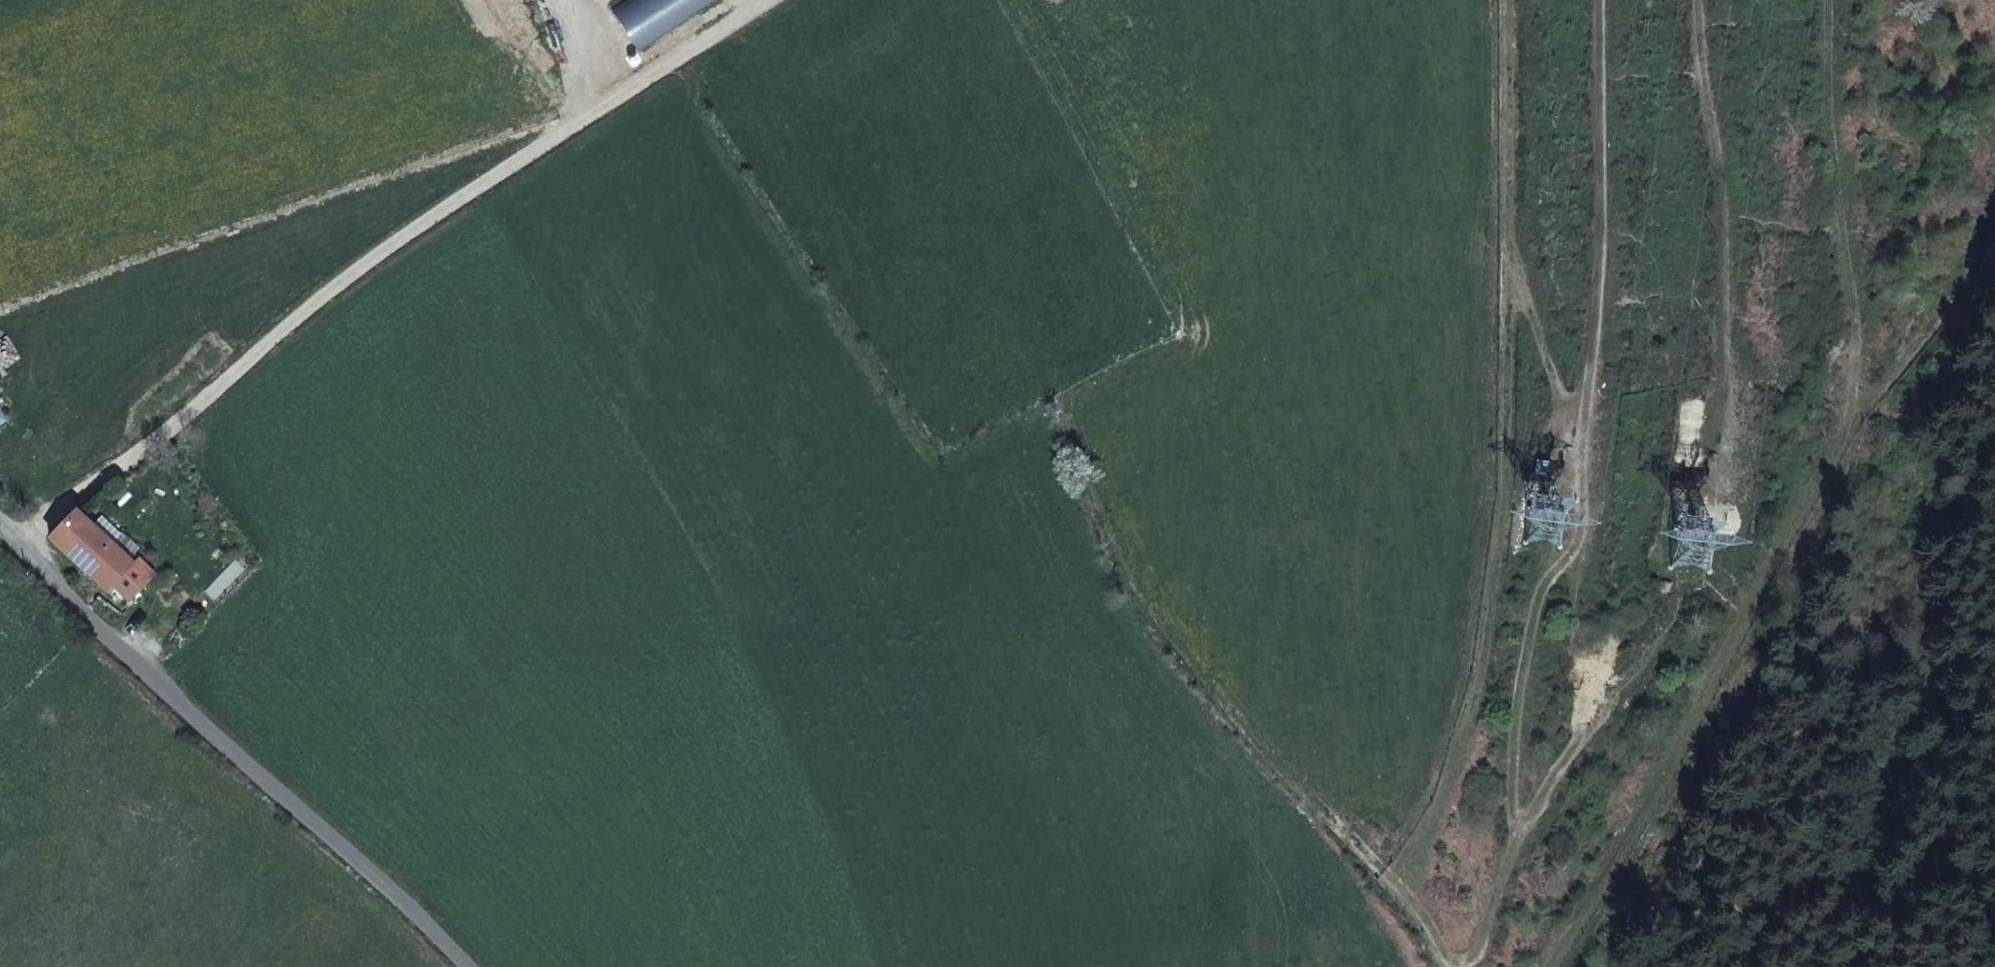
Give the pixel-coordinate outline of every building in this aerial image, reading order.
[(119,599),(124,594),(136,582),(117,564),(86,532),(70,517),(46,541),(95,590),(103,582),(119,599)] [(86,532),(117,564),(128,551),(96,521),(86,532)] [(111,605),(119,599),(103,582),(95,590),(111,605)]
